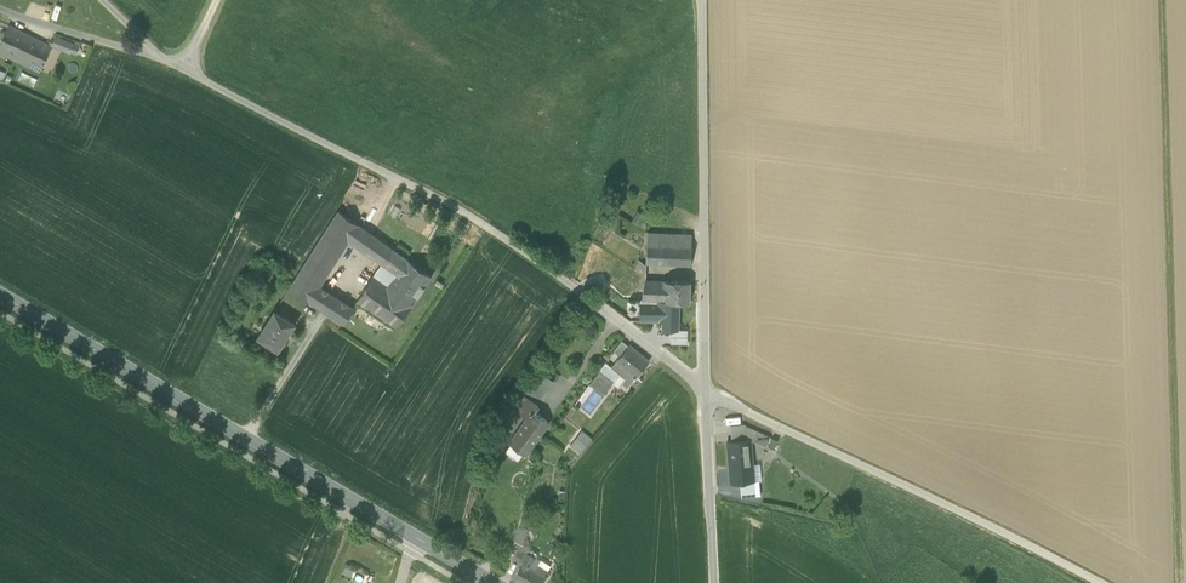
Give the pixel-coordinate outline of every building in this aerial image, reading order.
[(40,72),(52,47),(51,46),(9,25),(5,33),(1,32),(0,34),(0,39),(2,40),(0,43),(0,53),(40,72)] [(52,47),(70,54),(71,52),(74,44),(55,37),(51,46),(52,47)] [(79,46),(74,44),(71,52),(76,54),(79,46)] [(309,302),(322,310),(332,294),(319,286),(348,240),(355,245),(367,231),(338,211),(288,290),(308,303),(309,302)] [(373,235),(367,231),(355,245),(363,251),(373,235)] [(646,263),(691,265),(691,245),(678,245),(656,244),(656,233),(647,233),(646,263)] [(678,234),(656,233),(656,244),(678,245),(678,234)] [(678,245),(691,245),(692,235),(678,234),(678,245)] [(431,276),(373,235),(363,251),(381,263),(397,274),(389,286),(413,302),(431,276)] [(381,263),(373,275),(389,286),(397,274),(381,263)] [(636,269),(646,274),(646,265),(638,263),(636,269)] [(356,302),(396,328),(397,326),(413,302),(389,286),(373,275),(356,302)] [(657,301),(664,301),(665,280),(645,280),(642,299),(641,300),(657,301)] [(665,280),(664,301),(679,301),(689,302),(690,281),(665,280)] [(625,308),(639,319),(640,303),(633,298),(636,294),(638,291),(626,282),(625,281),(614,294),(628,305),(625,308)] [(322,310),(330,315),(340,299),(332,294),(322,310)] [(353,307),(340,299),(330,315),(343,324),(353,308),(353,307)] [(639,319),(639,321),(662,321),(662,329),(671,329),(678,329),(679,301),(664,301),(657,301),(641,300),(642,299),(640,299),(640,303),(639,319)] [(257,337),(278,350),(295,324),(274,311),(257,337)] [(671,329),(670,344),(687,344),(688,330),(678,329),(671,329)] [(611,354),(620,362),(631,348),(621,340),(611,354)] [(625,384),(629,388),(649,362),(631,348),(620,362),(613,370),(621,376),(627,381),(625,384)] [(589,385),(605,397),(621,376),(613,370),(604,363),(589,385)] [(525,395),(537,404),(548,390),(535,381),(525,395)] [(509,442),(526,454),(533,445),(531,444),(547,421),(533,411),(537,404),(525,395),(515,408),(527,417),(509,442)] [(737,434),(737,440),(750,439),(750,432),(744,432),(743,425),(743,424),(730,425),(731,434),(737,434)] [(770,437),(743,425),(744,432),(750,432),(750,439),(766,446),(770,437)] [(582,452),(594,437),(582,429),(571,444),(582,452)] [(750,439),(737,440),(737,434),(731,434),(732,441),(727,441),(730,469),(752,467),(750,439)] [(779,441),(772,438),(768,446),(775,449),(779,441)] [(760,466),(752,467),(754,481),(761,481),(760,466)] [(752,467),(730,469),(731,483),(740,482),(754,481),(752,467)] [(756,496),(754,481),(740,482),(741,497),(756,496)] [(508,562),(522,565),(525,560),(532,528),(519,525),(508,562)] [(525,582),(544,582),(549,574),(525,560),(522,565),(515,577),(525,582)]
